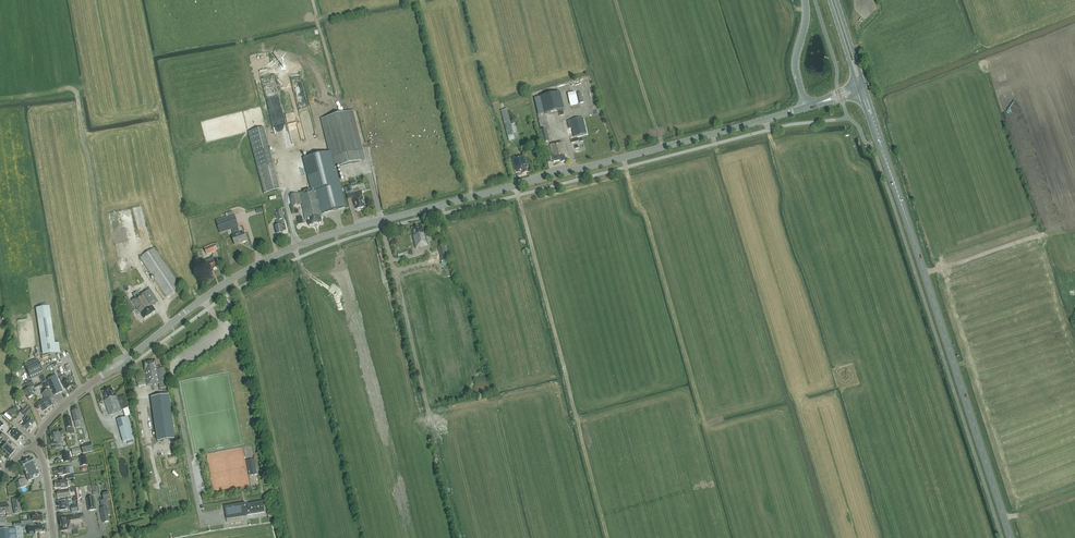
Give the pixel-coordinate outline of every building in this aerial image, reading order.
[(541,120),(554,117),(549,98),(536,101),(541,120)] [(322,119),(330,152),(335,168),(365,161),(352,112),(322,119)] [(587,134),(583,118),(567,122),(569,129),(572,128),(574,137),(587,134)] [(520,138),(516,122),(509,124),(510,128),(507,129),(510,140),(520,138)] [(263,128),(248,132),(265,194),(280,191),(263,128)] [(550,141),(547,129),(541,130),(544,143),(550,141)] [(563,142),(550,145),(554,162),(561,160),(562,162),(566,161),(565,155),(566,155),(563,142)] [(340,190),(335,168),(330,152),(304,158),(312,190),(315,189),(322,187),(327,207),(328,212),(345,208),(340,191),(341,191),(341,189),(340,190)] [(528,172),(526,166),(527,166),(524,156),(512,158),(516,173),(522,171),(523,174),(528,172)] [(352,196),(353,201),(354,203),(355,203),(356,209),(365,207),(363,203),(364,202),(363,199),(361,191),(353,193),(351,186),(345,188),(347,195),(348,199),(349,199),(348,199),(348,197),(352,196)] [(322,187),(315,189),(312,190),(299,193),(301,204),(306,220),(307,220),(309,227),(322,223),(320,216),(322,216),(321,213),(328,212),(327,207),(322,187)] [(299,204),(301,204),(299,193),(297,194),(290,195),(292,206),(299,204)] [(242,243),(247,241),(244,233),(240,234),(237,227),(238,227),(234,215),(216,221),(220,233),(232,229),(234,236),(232,237),(235,245),(235,244),(242,242),(242,243)] [(278,226),(275,227),(277,234),(283,233),(283,232),(286,231),(285,225),(285,224),(284,220),(283,220),(277,222),(278,226)] [(424,233),(422,226),(412,229),(413,235),(412,235),(415,248),(428,245),(425,233),(424,233)] [(204,249),(207,255),(217,251),(215,245),(214,245),(214,244),(204,248),(205,249),(204,249)] [(140,257),(166,297),(180,287),(154,247),(140,257)] [(450,260),(447,249),(439,251),(441,262),(450,260)] [(213,270),(218,268),(214,257),(202,262),(206,271),(213,269),(213,270)] [(143,317),(144,319),(155,312),(154,309),(152,306),(155,304),(155,305),(159,302),(149,288),(146,291),(144,293),(143,292),(139,295),(137,291),(133,295),(135,298),(132,301),(134,304),(132,305),(127,297),(124,300),(133,313),(137,311),(137,312),(136,313),(138,316),(141,314),(143,318),(143,317)] [(58,343),(54,343),(49,307),(36,308),(41,345),(42,354),(60,352),(58,343)] [(37,359),(25,365),(31,380),(43,374),(37,359)] [(160,389),(168,387),(164,369),(162,369),(161,366),(157,367),(156,361),(144,363),(145,369),(144,370),(147,386),(159,384),(160,389)] [(65,374),(59,378),(61,381),(62,383),(66,389),(67,389),(69,388),(72,386),(70,383),(72,381),(72,380),(71,378),(70,377),(68,378),(65,374)] [(55,395),(62,392),(55,376),(47,379),(55,395)] [(25,385),(27,389),(24,391),(25,395),(26,394),(28,398),(34,395),(31,388),(34,387),(32,382),(25,385)] [(122,410),(123,410),(125,418),(117,420),(123,442),(127,441),(128,444),(133,443),(133,440),(134,439),(127,417),(130,417),(128,407),(125,396),(118,398),(116,394),(115,394),(112,388),(103,392),(105,399),(104,400),(110,416),(122,411),(122,410)] [(49,389),(44,393),(47,397),(37,404),(43,411),(52,405),(51,404),(57,400),(49,389)] [(169,396),(151,398),(157,442),(175,439),(169,396)] [(20,412),(24,416),(30,409),(26,405),(20,412)] [(75,423),(76,428),(80,428),(78,422),(81,421),(78,410),(72,412),(75,423)] [(32,424),(33,423),(28,418),(26,417),(23,420),(25,422),(21,426),(26,430),(30,426),(30,427),(32,425),(32,424)] [(70,430),(71,435),(75,434),(74,429),(73,430),(70,417),(64,419),(67,431),(70,430)] [(14,428),(8,434),(17,441),(18,441),(22,436),(21,436),(22,435),(14,428)] [(51,433),(52,445),(61,445),(61,432),(51,433)] [(9,439),(3,433),(0,436),(7,442),(9,439)] [(9,458),(15,451),(6,443),(0,448),(0,450),(9,458)] [(81,445),(83,454),(93,451),(91,443),(81,445)] [(72,449),(73,456),(82,454),(80,448),(72,449)] [(71,462),(69,452),(62,453),(64,463),(71,462)] [(80,457),(81,467),(88,466),(86,456),(80,457)] [(38,477),(39,474),(35,464),(32,458),(20,464),(24,470),(28,481),(38,476),(38,477)] [(249,461),(251,476),(257,475),(254,460),(249,461)] [(68,478),(71,477),(74,477),(74,473),(70,474),(69,467),(66,468),(55,470),(54,470),(55,477),(56,477),(61,476),(62,476),(64,476),(64,475),(67,475),(68,478)] [(56,488),(61,488),(61,489),(69,488),(68,482),(75,481),(75,480),(77,479),(77,477),(74,477),(71,477),(68,478),(67,478),(67,480),(55,482),(56,488)] [(100,501),(102,508),(100,508),(102,520),(104,520),(104,523),(109,522),(108,515),(110,515),(107,500),(110,499),(109,492),(102,494),(104,500),(100,501)] [(89,511),(96,510),(97,510),(95,497),(87,498),(89,511)] [(12,500),(15,514),(21,513),(18,499),(12,500)] [(58,502),(59,511),(70,510),(69,499),(62,499),(62,501),(58,502)] [(265,513),(263,501),(245,504),(245,503),(224,506),(226,520),(248,516),(247,516),(265,513)] [(7,516),(11,515),(10,510),(9,511),(7,504),(3,505),(3,506),(0,506),(0,514),(6,513),(7,516)] [(36,521),(42,520),(41,514),(34,515),(32,515),(32,516),(28,516),(29,521),(24,521),(24,525),(33,524),(32,521),(36,521)] [(84,519),(83,514),(65,517),(65,518),(59,519),(61,532),(72,530),(72,531),(86,528),(84,519)] [(0,530),(0,537),(23,537),(22,532),(21,522),(14,523),(14,527),(15,527),(15,528),(0,530)] [(33,529),(34,533),(43,532),(42,525),(33,526),(33,524),(28,525),(28,530),(33,529)]
